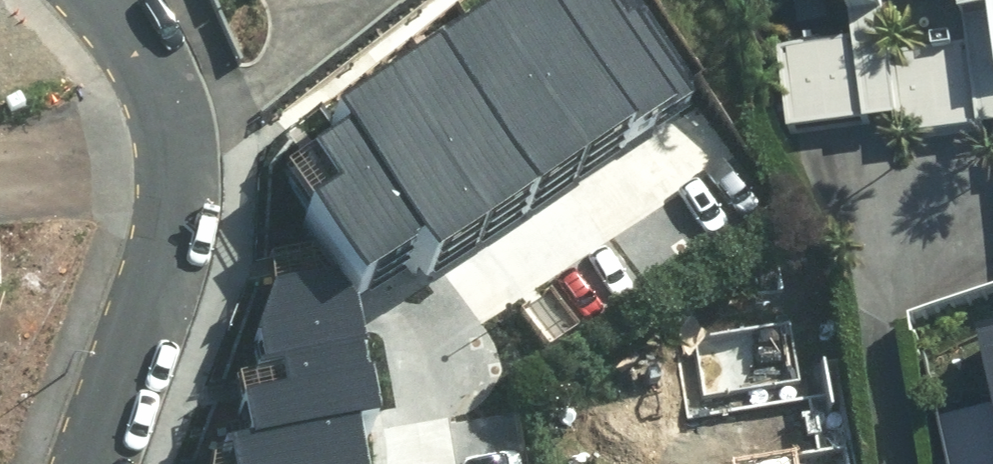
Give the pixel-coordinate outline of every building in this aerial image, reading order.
[(439,29),(541,179),(595,143),(497,0),(482,0),(439,29)] [(595,143),(643,112),(568,0),(497,0),(595,143)] [(643,112),(696,79),(643,0),(568,0),(643,112)] [(865,39),(788,46),(796,130),(873,123),(906,122),(908,138),(992,127),(992,0),(861,0),(865,39)] [(389,63),(491,213),(541,179),(439,29),(389,63)] [(389,63),(333,101),(347,122),(424,232),(435,250),(491,213),(389,63)] [(344,174),(317,192),(371,269),(424,232),(347,122),(321,140),(344,174)] [(10,219),(6,151),(0,151),(0,220),(10,219)] [(265,354),(289,350),(366,336),(358,293),(334,265),(282,274),(260,324),(265,354)] [(247,382),(253,428),(359,414),(380,411),(366,336),(289,350),(292,376),(247,382)] [(241,463),(366,463),(359,414),(253,428),(236,429),(241,463)] [(848,453),(789,463),(850,463),(848,453)]
